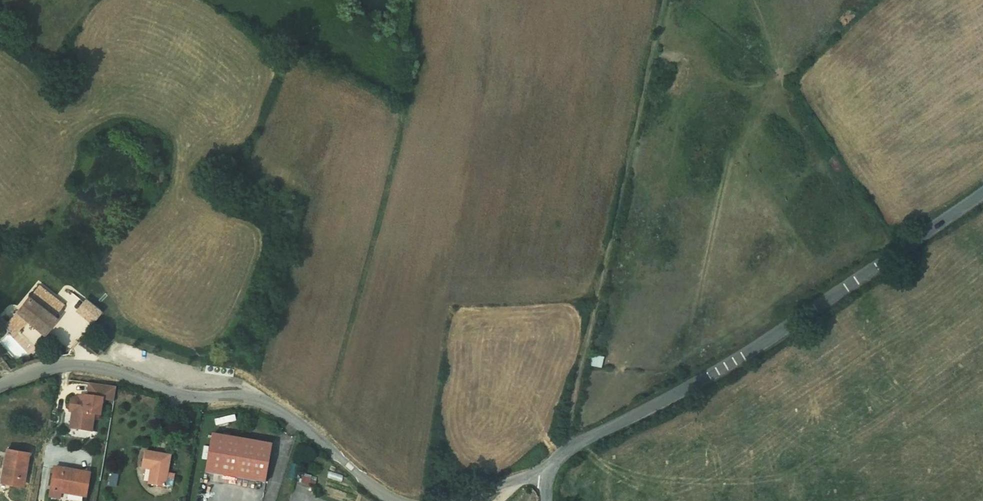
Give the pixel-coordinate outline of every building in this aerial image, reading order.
[(49,312),(59,300),(41,285),(31,297),(30,296),(17,311),(7,324),(17,332),(27,319),(44,334),(57,319),(49,312)] [(92,324),(101,312),(87,300),(77,312),(92,324)] [(603,357),(592,354),(590,364),(601,367),(603,357)] [(116,387),(89,383),(88,394),(114,398),(116,387)] [(87,397),(82,396),(82,399),(79,399),(74,398),(71,400),(69,411),(73,411),(77,412),(75,425),(78,429),(91,431),(94,415),(100,416),(102,399),(87,397)] [(265,483),(272,445),(212,435),(206,473),(265,483)] [(8,449),(5,465),(8,465),(5,483),(23,486),(29,452),(8,449)] [(168,473),(171,456),(145,452),(142,468),(152,469),(149,484),(165,487),(168,473)] [(90,474),(55,468),(49,497),(60,498),(61,492),(61,488),(68,490),(68,494),(86,497),(90,474)] [(175,474),(168,473),(165,487),(173,488),(175,474)]
